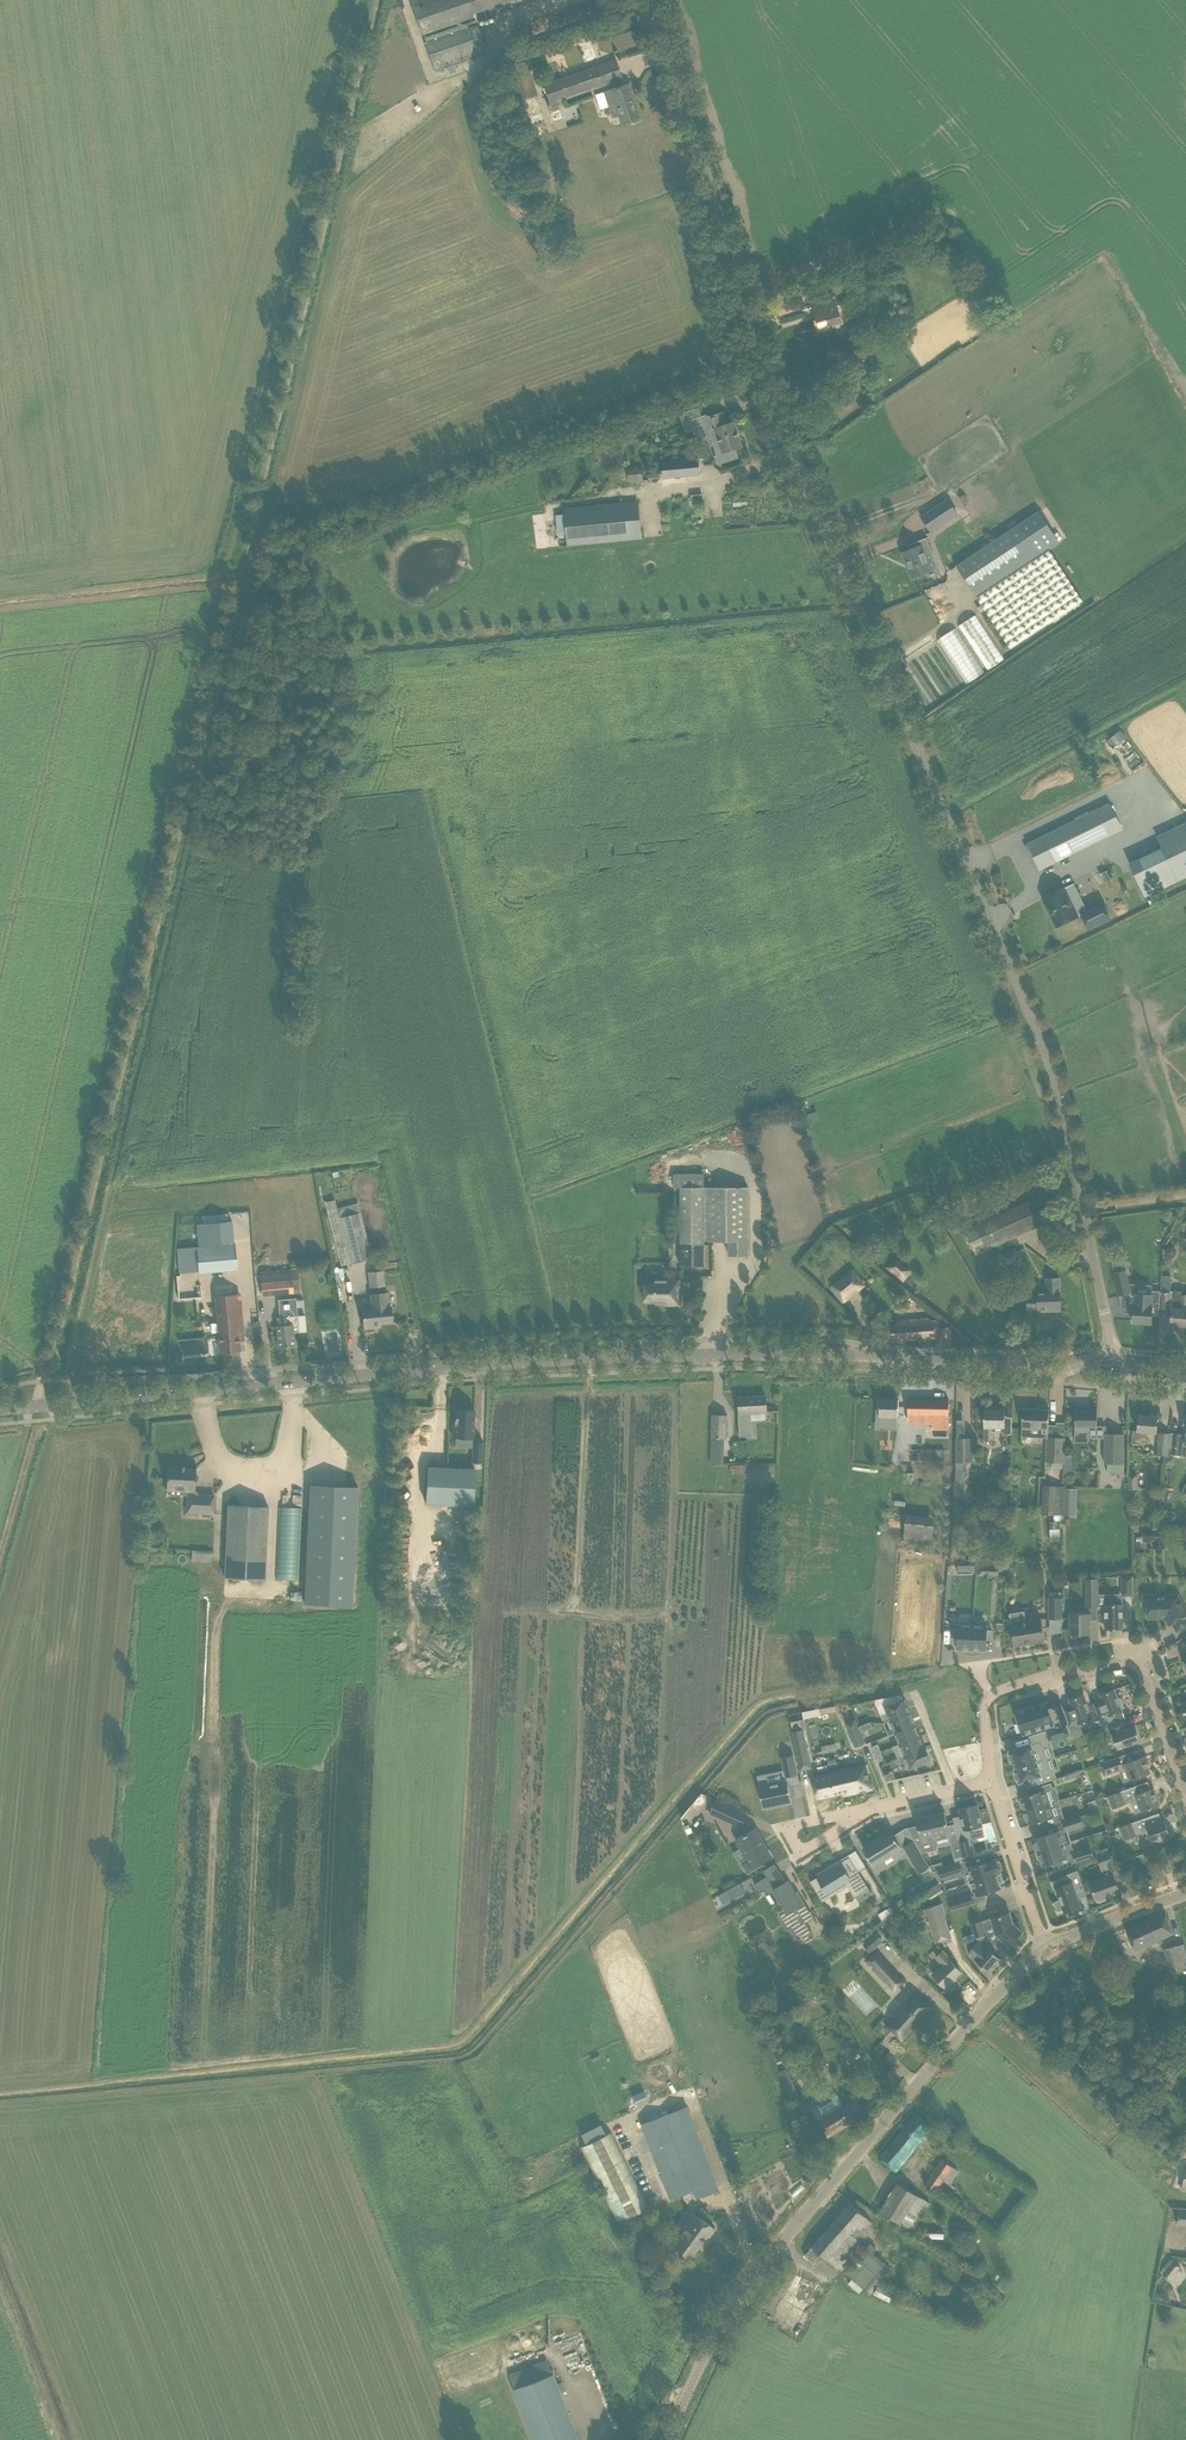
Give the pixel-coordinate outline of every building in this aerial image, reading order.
[(539,0),(412,0),(410,1),(435,71),(445,68),(453,65),(486,54),(475,22),(539,0)] [(591,5),(582,8),(585,16),(593,13),(591,5)] [(527,21),(520,23),(523,31),(529,28),(527,21)] [(611,83),(622,79),(615,60),(604,64),(543,85),(552,111),(558,108),(556,102),(611,83)] [(537,96),(526,61),(505,68),(516,102),(537,96)] [(453,65),(445,68),(448,74),(456,72),(453,65)] [(633,104),(635,103),(629,84),(595,95),(600,110),(609,107),(612,117),(618,115),(621,124),(638,119),(633,104)] [(550,113),(553,121),(564,118),(561,109),(550,113)] [(845,303),(842,292),(812,301),(821,330),(842,323),(839,313),(847,311),(845,303)] [(853,357),(857,370),(868,367),(864,355),(853,357)] [(680,414),(682,420),(689,418),(687,411),(680,414)] [(695,436),(704,433),(704,432),(714,429),(723,454),(743,447),(734,421),(727,424),(723,412),(707,417),(707,415),(690,420),(695,436)] [(700,475),(699,459),(692,460),(691,450),(680,451),(681,461),(661,463),(663,478),(690,476),(690,481),(701,480),(700,475)] [(627,470),(628,483),(644,482),(643,469),(627,470)] [(703,495),(691,496),(692,504),(703,503),(703,495)] [(921,517),(931,532),(957,514),(947,500),(921,517)] [(628,540),(624,502),(564,508),(568,545),(628,540)] [(1041,555),(1040,555),(1020,524),(956,566),(977,597),(1010,649),(1083,601),(1049,550),(1041,555)] [(931,571),(925,554),(932,552),(926,538),(906,545),(908,551),(902,553),(912,578),(931,571)] [(959,626),(938,638),(965,683),(1002,661),(975,615),(958,625),(959,626)] [(934,644),(906,663),(934,705),(954,691),(931,657),(939,652),(934,644)] [(1133,769),(1145,760),(1121,729),(1104,742),(1124,767),(1129,763),(1133,769)] [(1027,844),(1040,869),(1122,829),(1109,804),(1027,844)] [(1145,897),(1177,881),(1185,877),(1185,823),(1157,837),(1162,847),(1128,864),(1145,897)] [(1043,897),(1057,926),(1077,916),(1063,887),(1043,897)] [(1103,903),(1081,914),(1088,929),(1110,918),(1103,903)] [(680,1187),(680,1266),(704,1266),(704,1240),(729,1241),(729,1255),(748,1255),(748,1187),(680,1187)] [(964,1230),(975,1254),(1030,1229),(1040,1224),(1039,1220),(1048,1216),(1039,1196),(1019,1205),(964,1230)] [(329,1220),(341,1266),(371,1259),(357,1203),(337,1208),(335,1199),(325,1202),(329,1220)] [(230,1240),(229,1221),(197,1224),(199,1243),(230,1240)] [(237,1270),(235,1243),(196,1246),(199,1273),(237,1270)] [(889,1271),(902,1282),(907,1276),(894,1265),(889,1271)] [(261,1296),(299,1292),(297,1268),(258,1272),(261,1296)] [(830,1287),(843,1303),(866,1285),(853,1268),(830,1287)] [(1113,1272),(1118,1296),(1131,1293),(1125,1270),(1113,1272)] [(368,1272),(369,1287),(384,1286),(383,1271),(368,1272)] [(1160,1308),(1169,1309),(1171,1275),(1162,1274),(1160,1308)] [(1046,1293),(1037,1293),(1037,1295),(1027,1295),(1027,1309),(1038,1309),(1038,1311),(1061,1310),(1059,1278),(1046,1278),(1046,1293)] [(680,1304),(680,1284),(675,1284),(675,1280),(656,1280),(656,1281),(645,1281),(645,1302),(665,1302),(665,1304),(680,1304)] [(1149,1294),(1135,1293),(1134,1305),(1133,1322),(1151,1323),(1152,1315),(1158,1315),(1160,1291),(1149,1290),(1149,1294)] [(1182,1295),(1182,1291),(1173,1290),(1172,1308),(1171,1313),(1171,1324),(1185,1325),(1185,1295),(1182,1295)] [(380,1324),(392,1322),(390,1305),(389,1305),(388,1293),(379,1294),(379,1293),(370,1294),(371,1309),(362,1310),(364,1329),(380,1327),(380,1324)] [(238,1337),(243,1337),(242,1325),(239,1294),(215,1296),(219,1340),(220,1352),(239,1351),(238,1337)] [(279,1317),(277,1317),(277,1326),(278,1335),(279,1347),(294,1346),(293,1333),(298,1332),(296,1298),(293,1298),(278,1299),(279,1317)] [(884,1324),(884,1330),(885,1341),(938,1338),(938,1346),(950,1345),(949,1333),(949,1327),(938,1328),(937,1320),(928,1321),(928,1319),(902,1320),(902,1323),(884,1324)] [(127,1324),(127,1331),(160,1332),(160,1325),(127,1324)] [(181,1351),(172,1352),(173,1362),(181,1361),(181,1351)] [(766,1408),(766,1396),(739,1398),(739,1410),(739,1413),(740,1413),(741,1436),(751,1436),(750,1412),(766,1411),(766,1408)] [(884,1421),(884,1429),(897,1430),(898,1416),(898,1399),(879,1399),(879,1409),(876,1409),(876,1421),(884,1421)] [(908,1411),(908,1416),(908,1422),(933,1423),(933,1429),(948,1429),(948,1417),(949,1411),(949,1399),(908,1399),(908,1411)] [(1048,1430),(1049,1409),(1023,1408),(1021,1435),(1033,1436),(1033,1429),(1048,1430)] [(473,1438),(474,1410),(455,1409),(454,1424),(453,1424),(452,1438),(473,1438)] [(1012,1434),(1012,1417),(1005,1417),(1005,1410),(984,1410),(984,1422),(984,1427),(984,1439),(993,1439),(993,1427),(1002,1427),(1002,1432),(1003,1434),(1005,1436),(1009,1436),(1009,1434),(1012,1434)] [(1075,1433),(1088,1433),(1088,1427),(1097,1427),(1097,1411),(1075,1410),(1075,1433)] [(711,1463),(723,1464),(724,1438),(726,1438),(727,1415),(712,1414),(711,1437),(711,1463)] [(1138,1431),(1132,1430),(1131,1444),(1142,1444),(1142,1441),(1147,1442),(1147,1432),(1156,1433),(1156,1429),(1157,1417),(1139,1415),(1138,1431)] [(1121,1433),(1105,1433),(1104,1463),(1107,1463),(1107,1473),(1123,1474),(1124,1434),(1121,1433)] [(1157,1454),(1167,1454),(1169,1434),(1159,1433),(1157,1454)] [(1182,1444),(1183,1434),(1170,1433),(1169,1434),(1167,1454),(1181,1455),(1182,1444)] [(965,1462),(973,1462),(973,1437),(956,1438),(956,1480),(965,1480),(965,1462)] [(1045,1462),(1063,1463),(1064,1438),(1047,1437),(1045,1462)] [(483,1463),(484,1441),(472,1441),(471,1462),(483,1463)] [(912,1448),(912,1466),(944,1467),(944,1449),(912,1448)] [(187,1512),(201,1513),(213,1514),(214,1496),(194,1495),(196,1469),(179,1468),(179,1466),(167,1465),(166,1490),(167,1490),(167,1494),(168,1494),(170,1495),(173,1496),(175,1496),(177,1496),(182,1495),(187,1495),(187,1512)] [(745,1465),(730,1465),(731,1473),(745,1473),(745,1465)] [(426,1503),(473,1506),(474,1469),(428,1466),(426,1503)] [(1138,1489),(1138,1476),(1127,1476),(1127,1489),(1138,1489)] [(357,1487),(309,1485),(304,1604),(352,1606),(357,1487)] [(1041,1513),(1062,1514),(1062,1486),(1043,1486),(1041,1513)] [(224,1578),(265,1580),(268,1507),(227,1505),(224,1578)] [(275,1578),(297,1579),(301,1508),(279,1507),(275,1578)] [(906,1515),(903,1543),(930,1546),(933,1518),(906,1515)] [(1049,1541),(1060,1541),(1061,1521),(1050,1521),(1049,1541)] [(1143,1529),(1143,1541),(1166,1541),(1166,1529),(1143,1529)] [(192,1550),(192,1560),(211,1561),(211,1551),(192,1550)] [(966,1573),(966,1564),(957,1565),(957,1573),(966,1573)] [(1122,1595),(1132,1595),(1132,1575),(1121,1575),(1122,1595)] [(1086,1579),(1086,1606),(1098,1606),(1098,1586),(1098,1578),(1086,1579)] [(1159,1618),(1164,1618),(1169,1625),(1172,1623),(1177,1632),(1185,1627),(1185,1616),(1185,1615),(1185,1608),(1178,1594),(1142,1594),(1143,1606),(1147,1606),(1147,1618),(1159,1618)] [(1049,1617),(1062,1618),(1062,1598),(1049,1598),(1049,1617)] [(1105,1604),(1105,1617),(1105,1629),(1123,1629),(1122,1603),(1118,1603),(1118,1601),(1116,1599),(1108,1599),(1107,1601),(1107,1604),(1105,1604)] [(1070,1613),(1070,1634),(1090,1634),(1090,1613),(1070,1613)] [(1010,1623),(1014,1646),(1045,1641),(1041,1618),(1010,1623)] [(972,1625),(958,1624),(957,1629),(953,1628),(952,1638),(957,1639),(957,1649),(971,1649),(972,1625)] [(971,1649),(986,1650),(986,1640),(992,1640),(992,1630),(987,1630),(987,1626),(972,1625),(971,1649)] [(1125,1719),(1122,1710),(1121,1709),(1124,1708),(1120,1698),(1117,1699),(1114,1689),(1111,1690),(1109,1689),(1104,1690),(1103,1693),(1100,1694),(1103,1701),(1094,1704),(1096,1710),(1100,1721),(1102,1727),(1107,1725),(1125,1719)] [(1092,1719),(1087,1705),(1083,1694),(1080,1695),(1077,1694),(1073,1695),(1072,1698),(1069,1699),(1071,1706),(1063,1709),(1065,1714),(1068,1723),(1069,1724),(1073,1737),(1082,1734),(1079,1727),(1084,1725),(1083,1722),(1092,1719)] [(892,1704),(889,1696),(874,1699),(880,1715),(887,1713),(890,1720),(910,1712),(905,1699),(892,1704)] [(1063,1709),(1062,1704),(1053,1708),(1049,1709),(1047,1702),(1039,1705),(1039,1704),(1028,1707),(1029,1708),(1016,1712),(1016,1714),(1014,1714),(1018,1726),(1020,1726),(1023,1734),(1038,1729),(1037,1727),(1052,1723),(1054,1728),(1059,1726),(1068,1723),(1065,1714),(1063,1709)] [(895,1732),(915,1724),(910,1712),(890,1720),(893,1727),(886,1730),(888,1735),(895,1732)] [(855,1718),(845,1722),(855,1747),(865,1743),(855,1718)] [(1128,1727),(1126,1719),(1125,1719),(1107,1725),(1110,1733),(1111,1733),(1117,1749),(1130,1745),(1141,1741),(1135,1724),(1128,1727)] [(872,1727),(870,1722),(859,1726),(861,1732),(872,1727)] [(919,1736),(915,1724),(895,1732),(899,1744),(919,1736)] [(1048,1738),(1069,1732),(1067,1724),(1059,1726),(1054,1728),(1046,1730),(1048,1738)] [(924,1747),(919,1736),(899,1744),(904,1755),(904,1756),(924,1748),(924,1747)] [(805,1737),(794,1740),(799,1764),(810,1762),(805,1737)] [(1047,1759),(1041,1740),(1009,1751),(1010,1753),(1007,1753),(1010,1763),(1013,1762),(1015,1769),(1047,1759)] [(834,1744),(821,1747),(823,1754),(835,1751),(834,1744)] [(881,1751),(878,1744),(872,1746),(875,1754),(881,1751)] [(930,1760),(925,1747),(924,1747),(924,1748),(904,1756),(904,1755),(898,1758),(900,1763),(906,1761),(909,1768),(930,1760)] [(884,1759),(881,1751),(875,1754),(878,1761),(884,1759)] [(1146,1755),(1127,1762),(1124,1754),(1100,1763),(1105,1775),(1126,1768),(1130,1780),(1150,1773),(1146,1764),(1149,1763),(1146,1755)] [(759,1786),(763,1808),(791,1802),(788,1785),(799,1782),(793,1755),(781,1757),(786,1780),(759,1786)] [(1053,1779),(1047,1759),(1015,1769),(1015,1771),(1013,1772),(1016,1781),(1018,1780),(1019,1782),(1034,1778),(1036,1785),(1053,1779)] [(866,1764),(837,1771),(842,1794),(843,1795),(859,1791),(859,1789),(865,1788),(866,1790),(873,1788),(870,1777),(869,1778),(866,1764)] [(837,1771),(812,1776),(817,1799),(842,1794),(837,1771)] [(1077,1772),(1063,1776),(1065,1781),(1078,1776),(1077,1772)] [(1113,1808),(1137,1800),(1141,1811),(1148,1809),(1159,1805),(1153,1788),(1150,1789),(1148,1781),(1136,1785),(1108,1795),(1113,1808)] [(1049,1802),(1045,1790),(1052,1788),(1051,1783),(1039,1786),(1040,1791),(1021,1797),(1022,1800),(1020,1801),(1022,1809),(1024,1808),(1025,1810),(1049,1803),(1049,1802)] [(1095,1799),(1088,1801),(1091,1811),(1098,1808),(1096,1800),(1095,1799)] [(737,1809),(715,1800),(710,1812),(731,1822),(737,1809)] [(1054,1816),(1051,1808),(1060,1806),(1058,1800),(1049,1802),(1049,1803),(1025,1810),(1026,1813),(1024,1814),(1026,1822),(1029,1821),(1030,1824),(1054,1816)] [(970,1840),(972,1839),(970,1830),(973,1830),(973,1827),(982,1825),(977,1805),(959,1809),(964,1827),(955,1829),(957,1837),(962,1857),(973,1854),(970,1840)] [(950,1836),(944,1812),(930,1815),(936,1839),(950,1836)] [(1148,1831),(1152,1843),(1170,1836),(1166,1825),(1165,1825),(1163,1820),(1162,1820),(1159,1813),(1120,1826),(1125,1839),(1148,1831)] [(936,1839),(930,1815),(916,1818),(922,1842),(930,1840),(933,1850),(938,1849),(936,1839)] [(1083,1825),(1080,1816),(1062,1821),(1065,1830),(1083,1825)] [(741,1863),(747,1873),(763,1864),(761,1861),(771,1856),(761,1838),(760,1839),(755,1829),(748,1834),(747,1833),(744,1834),(735,1838),(740,1848),(741,1847),(748,1859),(741,1863)] [(1063,1843),(1059,1830),(1034,1838),(1036,1844),(1034,1845),(1036,1852),(1063,1843)] [(891,1831),(863,1848),(871,1860),(869,1861),(876,1872),(887,1865),(883,1859),(901,1848),(891,1831)] [(962,1857),(957,1837),(950,1839),(954,1858),(962,1857)] [(914,1840),(903,1847),(919,1874),(930,1867),(929,1866),(914,1840)] [(1067,1857),(1063,1844),(1063,1843),(1036,1852),(1038,1859),(1040,1858),(1042,1865),(1067,1857)] [(1093,1856),(1090,1847),(1072,1853),(1075,1862),(1093,1856)] [(1120,1867),(1114,1850),(1097,1855),(1100,1866),(1107,1864),(1110,1871),(1120,1867)] [(819,1876),(810,1881),(821,1899),(846,1883),(846,1884),(848,1882),(852,1888),(855,1893),(867,1885),(849,1857),(838,1864),(836,1861),(817,1873),(819,1876)] [(1000,1873),(999,1869),(1001,1869),(999,1862),(997,1862),(995,1859),(969,1867),(973,1880),(973,1881),(998,1873),(999,1873),(1000,1873)] [(941,1862),(929,1866),(930,1867),(932,1871),(942,1868),(941,1862)] [(954,1877),(953,1874),(962,1871),(959,1863),(942,1868),(932,1871),(941,1881),(954,1877)] [(1162,1865),(1165,1873),(1171,1871),(1168,1863),(1162,1865)] [(1064,1877),(1051,1882),(1055,1894),(1058,1893),(1065,1912),(1078,1907),(1075,1899),(1077,1898),(1075,1891),(1084,1888),(1077,1870),(1068,1873),(1069,1876),(1064,1878),(1064,1877)] [(1148,1872),(1150,1879),(1156,1876),(1154,1870),(1148,1872)] [(1000,1887),(999,1881),(1001,1881),(999,1873),(998,1873),(973,1881),(973,1880),(970,1881),(973,1891),(975,1890),(976,1895),(1000,1887)] [(1120,1892),(1113,1873),(1089,1882),(1096,1900),(1098,1900),(1099,1902),(1105,1899),(1104,1898),(1120,1892)] [(766,1894),(772,1891),(779,1902),(781,1900),(787,1910),(780,1914),(788,1927),(791,1925),(797,1936),(801,1934),(805,1941),(814,1936),(806,1923),(813,1918),(816,1923),(817,1923),(797,1890),(795,1891),(788,1880),(780,1885),(777,1880),(771,1884),(766,1876),(754,1884),(759,1892),(763,1890),(766,1894)] [(726,1890),(731,1899),(745,1892),(740,1883),(726,1890)] [(973,1903),(970,1895),(948,1902),(951,1910),(973,1903)] [(899,1907),(905,1903),(902,1898),(896,1902),(899,1907)] [(928,1919),(927,1920),(928,1923),(929,1922),(932,1931),(947,1926),(944,1918),(946,1917),(941,1903),(924,1909),(928,1919)] [(890,1906),(884,1910),(889,1916),(894,1912),(890,1906)] [(1022,1931),(1013,1924),(1009,1912),(981,1921),(985,1935),(999,1947),(1000,1948),(1005,1943),(1009,1946),(1022,1931)] [(1126,1930),(1134,1949),(1172,1934),(1165,1913),(1126,1930)] [(993,1952),(997,1947),(998,1948),(999,1947),(985,1935),(981,1921),(981,1920),(971,1923),(977,1941),(976,1942),(967,1945),(969,1951),(968,1951),(969,1952),(970,1956),(972,1955),(975,1958),(975,1959),(989,1972),(1001,1958),(993,1952)] [(875,1935),(864,1945),(870,1951),(873,1949),(881,1941),(875,1935)] [(1170,1972),(1185,1967),(1185,1951),(1184,1944),(1165,1949),(1170,1972)] [(944,1965),(933,1976),(946,1988),(952,1982),(951,1981),(961,1972),(950,1961),(951,1960),(942,1951),(936,1957),(944,1965)] [(885,1961),(877,1952),(867,1961),(875,1969),(885,1961)] [(1134,1991),(1139,2003),(1152,1997),(1147,1985),(1134,1991)] [(925,2013),(930,2007),(929,2005),(917,1993),(903,2008),(904,2008),(896,2016),(887,2025),(892,2030),(893,2030),(897,2033),(896,2034),(902,2039),(925,2013)] [(781,2077),(793,2107),(802,2103),(790,2073),(781,2077)] [(638,2094),(633,2096),(637,2106),(642,2104),(647,2102),(643,2092),(638,2094)] [(865,2114),(859,2104),(855,2097),(843,2105),(835,2092),(833,2093),(834,2096),(831,2097),(837,2107),(824,2114),(820,2108),(819,2105),(811,2110),(822,2126),(828,2137),(865,2114)] [(640,2124),(669,2199),(692,2190),(695,2199),(718,2190),(686,2106),(640,2124)] [(879,2158),(896,2171),(924,2137),(926,2139),(928,2136),(926,2135),(933,2127),(916,2113),(879,2158)] [(611,2131),(621,2152),(636,2144),(626,2124),(611,2131)] [(646,2207),(609,2133),(582,2146),(620,2221),(646,2207)] [(953,2181),(952,2180),(959,2171),(953,2167),(941,2159),(924,2183),(936,2191),(944,2180),(955,2188),(956,2186),(951,2183),(953,2181)] [(880,2210),(913,2229),(930,2202),(897,2182),(880,2210)] [(804,2255),(814,2263),(822,2254),(836,2267),(866,2234),(863,2231),(871,2222),(850,2203),(804,2255)] [(1177,2222),(1185,2222),(1185,2211),(1178,2210),(1177,2222)] [(684,2229),(672,2246),(689,2259),(706,2236),(708,2237),(715,2228),(692,2212),(682,2227),(684,2229)] [(884,2263),(873,2252),(877,2248),(870,2243),(846,2273),(852,2278),(848,2283),(859,2293),(884,2263)] [(1173,2261),(1163,2274),(1170,2280),(1181,2266),(1173,2261)] [(1157,2292),(1156,2299),(1164,2300),(1165,2293),(1157,2292)] [(552,2373),(551,2374),(546,2360),(509,2375),(514,2388),(513,2388),(532,2439),(578,2439),(552,2373)]
